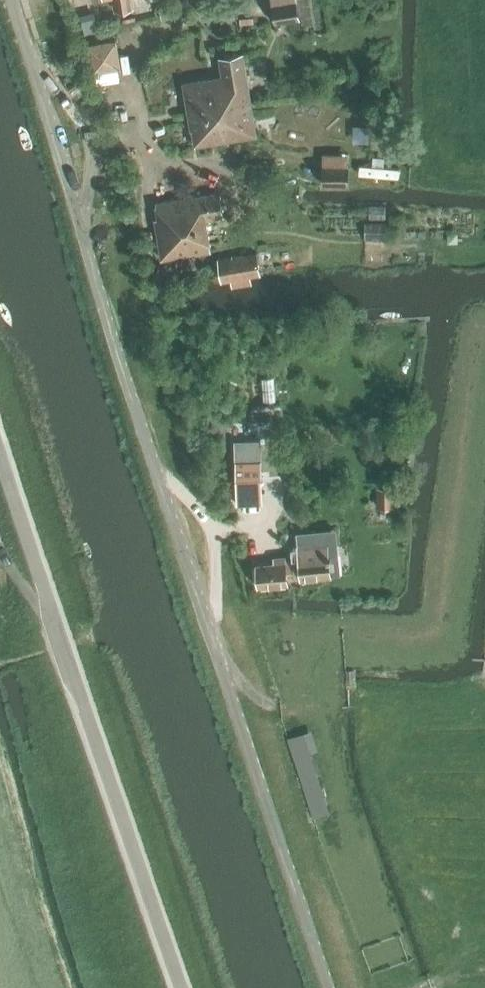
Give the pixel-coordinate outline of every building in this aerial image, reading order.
[(115,10),(134,7),(133,0),(114,0),(115,10)] [(274,23),(300,19),(297,0),(271,0),(274,23)] [(128,60),(127,29),(97,30),(98,61),(128,60)] [(191,130),(192,130),(195,146),(256,136),(243,53),(219,57),(222,76),(183,83),(191,130)] [(109,76),(128,73),(126,63),(107,66),(109,76)] [(365,153),(366,167),(399,166),(399,152),(365,153)] [(322,184),(348,184),(348,155),(322,155),(322,184)] [(148,216),(154,255),(205,247),(201,217),(216,215),(212,191),(183,195),(149,201),(151,216),(148,216)] [(232,282),(233,290),(253,287),(251,278),(260,277),(256,254),(219,260),(223,283),(232,282)] [(256,359),(261,390),(291,385),(286,355),(256,359)] [(261,494),(259,460),(234,461),(236,495),(261,494)] [(384,495),(404,494),(403,472),(383,472),(384,495)] [(300,579),(330,576),(339,575),(335,530),(295,534),(298,562),(286,563),(286,562),(283,563),(282,557),(276,558),(276,563),(256,565),(258,587),(288,584),(288,577),(300,575),(300,579)] [(395,549),(406,550),(406,535),(395,535),(395,549)] [(287,739),(311,819),(326,814),(307,753),(317,750),(311,731),(301,734),(287,739)]
